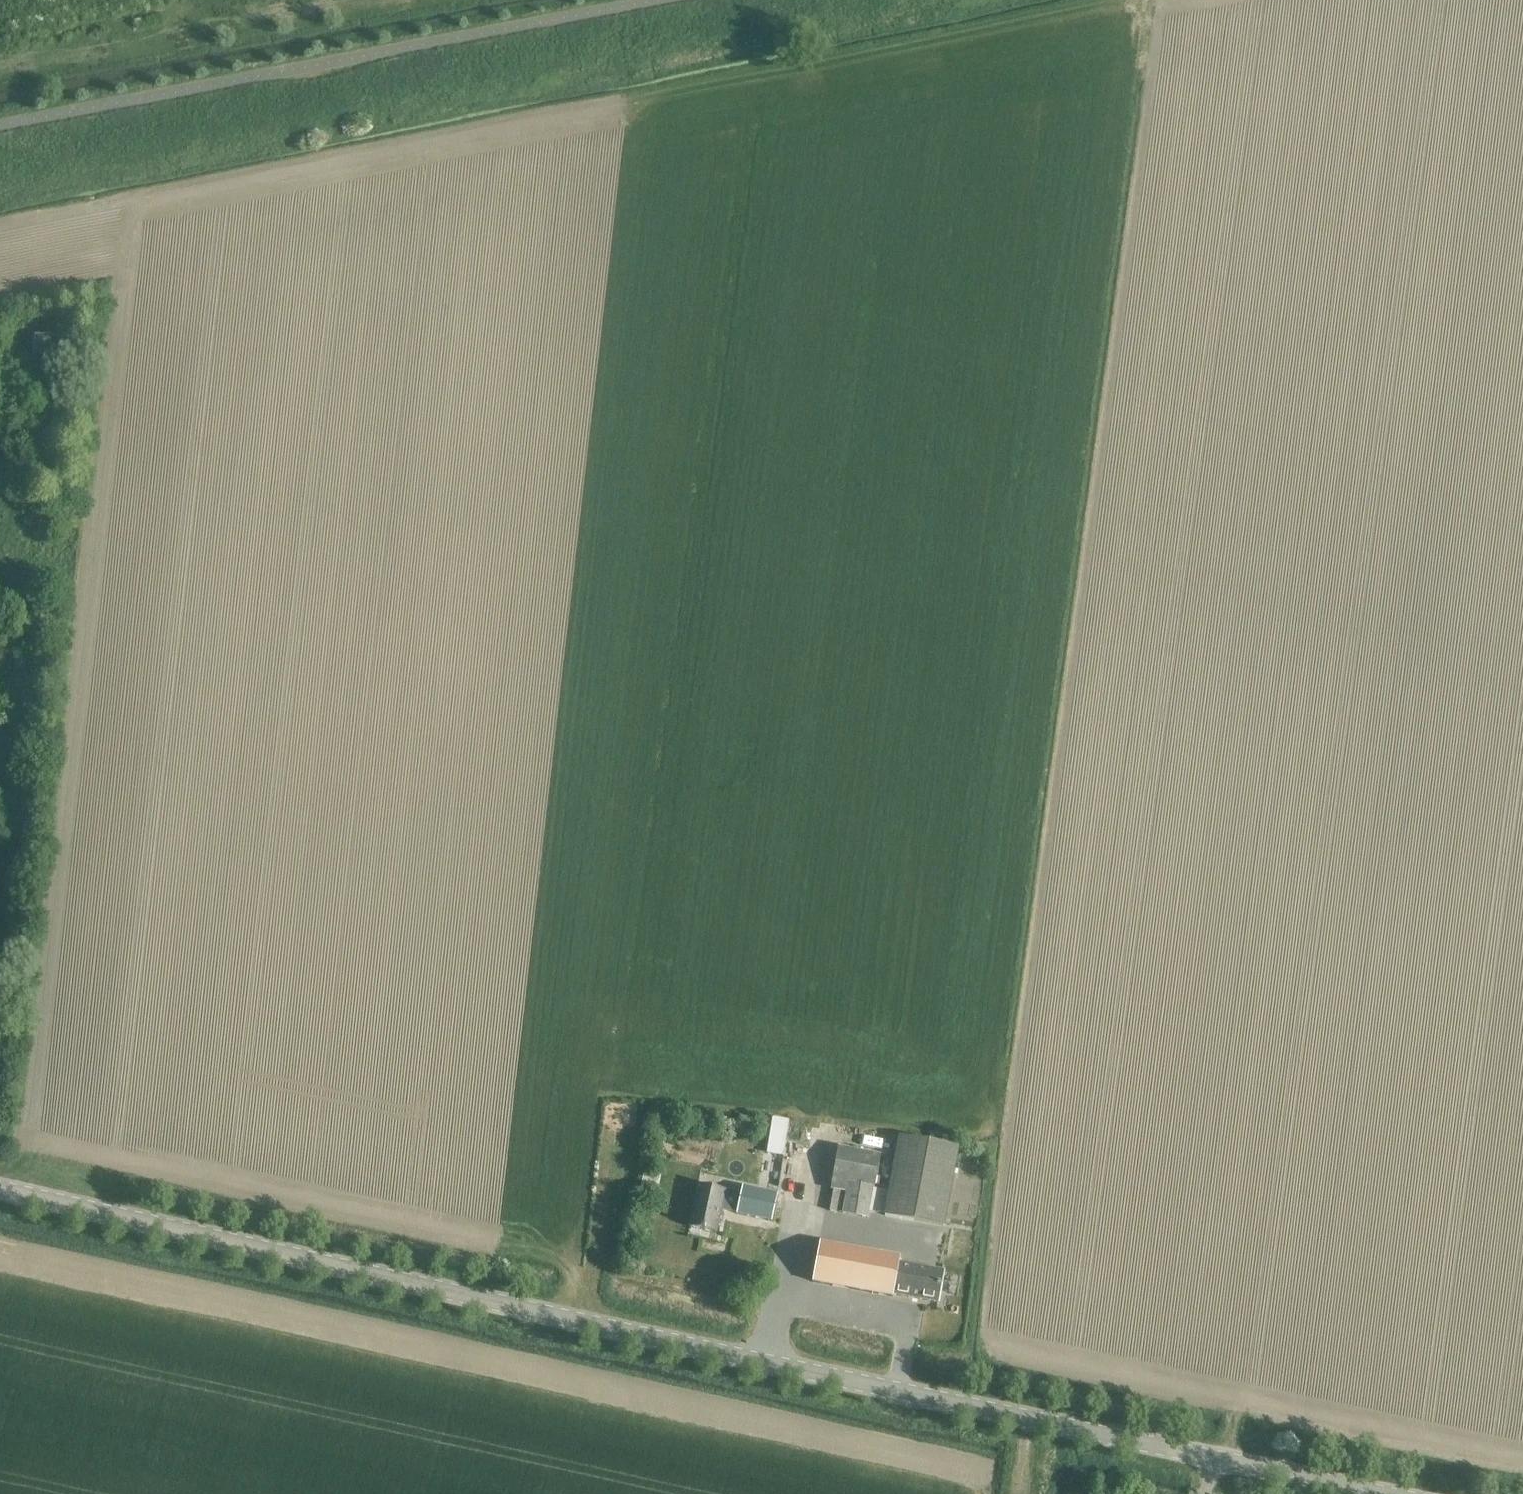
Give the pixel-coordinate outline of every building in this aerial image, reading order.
[(883,1216),(943,1227),(958,1147),(898,1136),(883,1216)] [(869,1218),(879,1155),(839,1148),(832,1189),(835,1189),(831,1210),(841,1211),(845,1191),(847,1191),(844,1214),(869,1218)] [(698,1184),(690,1227),(718,1233),(722,1213),(737,1216),(737,1212),(773,1220),(778,1194),(743,1187),(742,1193),(726,1190),(698,1184)] [(892,1295),(898,1263),(899,1257),(819,1243),(812,1282),(892,1297),(892,1295)] [(943,1271),(898,1263),(892,1295),(937,1303),(943,1271)]
